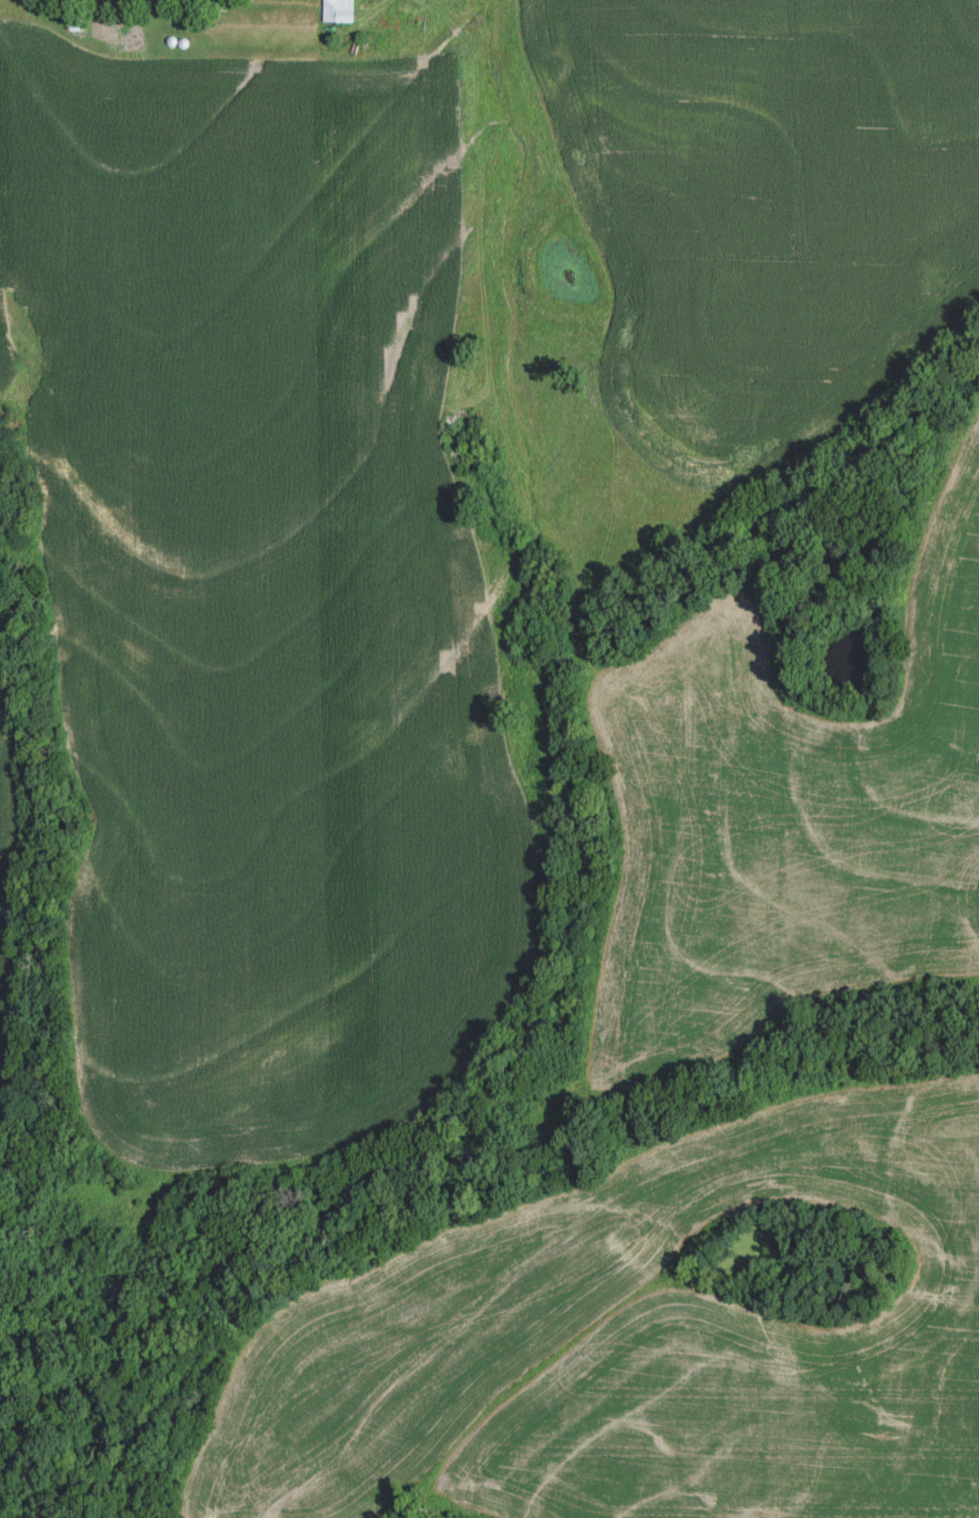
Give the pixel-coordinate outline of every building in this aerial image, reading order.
[(353,0),(322,0),(322,22),(353,22),(353,0)]
